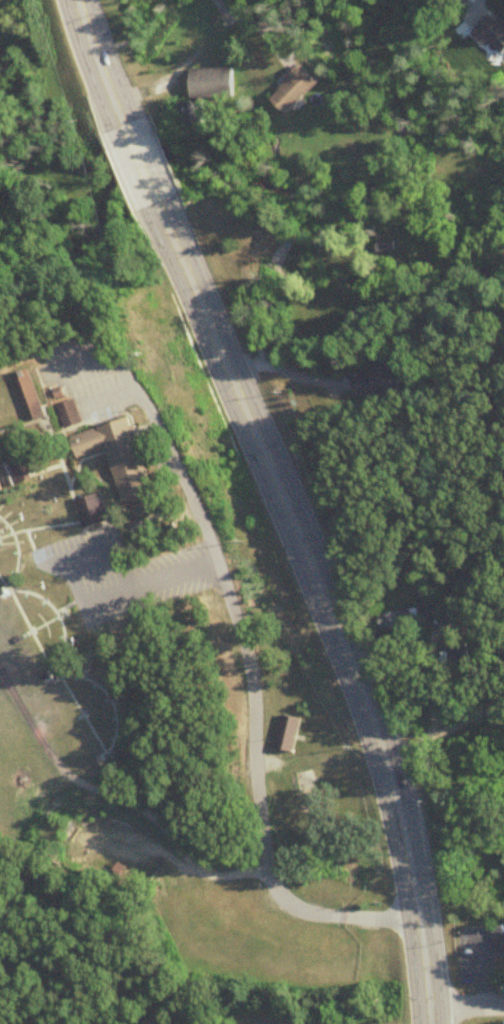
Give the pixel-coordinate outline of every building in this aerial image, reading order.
[(501,23),(491,14),(475,31),(503,57),(503,56),(503,19),(501,23)] [(270,99),(288,116),(320,83),(303,66),(270,99)] [(191,98),(233,98),(233,70),(191,70),(191,98)] [(205,127),(205,104),(177,104),(177,127),(205,127)] [(61,429),(81,426),(76,401),(56,405),(61,429)] [(69,437),(75,459),(107,451),(121,504),(154,495),(134,419),(69,437)] [(16,486),(31,481),(23,456),(8,461),(16,486)] [(75,503),(84,530),(110,522),(102,495),(75,503)] [(381,616),(383,632),(413,628),(411,612),(381,616)] [(301,720),(282,716),(274,749),(292,754),(301,720)] [(495,934),(496,958),(503,958),(503,934),(495,934)]
